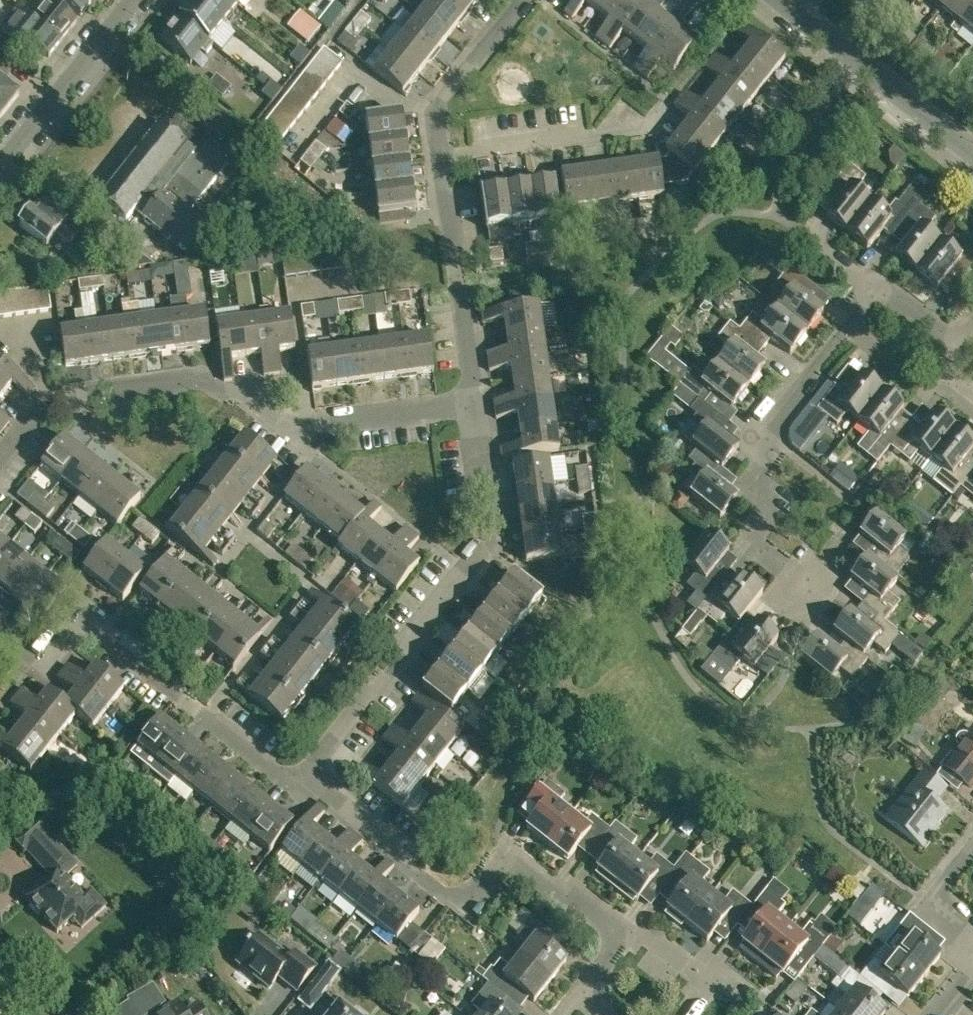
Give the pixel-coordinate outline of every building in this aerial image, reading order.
[(59,43),(76,22),(48,0),(45,0),(30,19),(59,43)] [(92,0),(61,0),(81,16),(93,1),(92,0)] [(179,17),(209,41),(223,23),(194,0),(193,0),(179,17)] [(223,23),(238,5),(231,0),(194,0),(223,23)] [(420,14),(448,37),(464,18),(441,0),(431,0),(420,14)] [(464,18),(478,0),(441,0),(464,18)] [(597,12),(606,0),(574,0),(564,12),(571,18),(585,2),(597,12)] [(637,0),(606,0),(597,12),(609,21),(596,37),(603,43),(637,0)] [(635,42),(658,13),(642,0),(637,0),(603,43),(610,49),(623,32),(635,42)] [(942,9),(949,0),(930,0),(942,9)] [(942,9),(957,22),(961,25),(972,9),(972,0),(949,0),(942,9)] [(318,22),(328,30),(345,10),(334,1),(318,22)] [(961,25),(964,27),(972,34),(972,9),(961,25)] [(300,10),(287,26),(308,43),(321,27),(300,10)] [(361,12),(353,22),(363,30),(371,20),(361,12)] [(31,48),(35,47),(36,47),(49,57),(59,43),(22,13),(18,17),(14,18),(4,29),(5,34),(17,44),(22,43),(23,42),(31,48)] [(642,74),(677,28),(658,13),(635,42),(646,51),(633,67),(642,74)] [(433,56),(448,37),(420,14),(405,33),(433,56)] [(209,41),(179,17),(161,40),(190,64),(200,52),(205,55),(214,45),(209,41)] [(363,30),(353,22),(345,32),(355,40),(363,30)] [(750,45),(742,55),(770,77),(785,59),(740,24),(734,32),(750,45)] [(696,44),(677,28),(642,74),(647,79),(661,62),(673,72),(696,44)] [(405,33),(389,52),(418,75),(433,56),(405,33)] [(294,52),(305,60),(310,54),(299,46),(294,52)] [(343,63),(325,48),(318,58),(336,72),(343,63)] [(305,60),(294,52),(289,58),(300,67),(305,60)] [(403,94),(418,75),(389,52),(374,71),(403,94)] [(755,97),(770,77),(742,55),(731,68),(715,55),(711,60),(755,97)] [(328,81),(336,72),(318,58),(310,67),(328,81)] [(720,82),(712,92),(739,116),(755,97),(711,60),(704,69),(720,82)] [(310,67),(303,77),(320,91),(328,81),(310,67)] [(313,100),(320,91),(303,77),(295,86),(313,100)] [(2,115),(7,109),(19,94),(0,79),(0,113),(2,115)] [(271,82),(266,88),(276,96),(281,90),(271,82)] [(313,100),(295,86),(288,96),(305,110),(313,100)] [(276,96),(266,88),(261,94),(272,102),(276,96)] [(681,97),(724,135),(739,116),(712,92),(701,106),(685,92),(681,97)] [(298,120),(305,110),(288,96),(280,106),(298,120)] [(690,120),(682,129),(710,153),(724,135),(681,97),(673,106),(690,120)] [(339,113),(349,121),(357,111),(347,103),(339,113)] [(272,115),(290,129),(298,120),(280,106),(272,115)] [(200,121),(224,140),(235,126),(211,107),(200,121)] [(169,113),(100,201),(126,221),(135,209),(144,216),(142,218),(186,252),(195,241),(206,249),(221,229),(210,220),(206,226),(200,221),(189,212),(166,193),(166,192),(191,211),(197,203),(229,163),(202,142),(203,140),(169,113)] [(365,120),(369,143),(405,138),(402,114),(365,120)] [(283,139),(290,129),(272,115),(265,125),(283,139)] [(353,134),(335,120),(326,131),(344,146),(353,134)] [(274,149),(283,139),(265,125),(257,135),(274,149)] [(655,149),(657,160),(662,186),(686,183),(710,153),(682,129),(667,148),(660,143),(655,149)] [(408,162),(405,138),(369,143),(372,167),(408,162)] [(316,142),(309,150),(319,159),(326,150),(316,142)] [(310,170),(319,159),(309,150),(300,161),(310,170)] [(634,164),(639,199),(664,196),(662,186),(657,160),(634,164)] [(376,191),(412,186),(408,162),(372,167),(376,191)] [(634,164),(610,167),(615,203),(639,199),(634,164)] [(865,177),(849,164),(830,188),(840,196),(826,215),(847,231),(870,202),(858,192),(863,187),(859,184),(865,177)] [(610,167),(585,171),(590,206),(615,203),(610,167)] [(566,210),(590,206),(585,171),(561,174),(566,210)] [(554,183),(530,186),(535,222),(559,219),(554,183)] [(892,238),(900,228),(912,213),(919,205),(927,195),(913,184),(898,203),(895,200),(889,208),(886,206),(882,211),(870,202),(847,231),(868,248),(882,230),(892,238)] [(415,212),(412,186),(376,191),(380,225),(404,221),(403,213),(415,212)] [(530,186),(505,190),(511,226),(535,222),(530,186)] [(481,193),(486,229),(511,226),(505,190),(481,193)] [(350,196),(341,197),(341,207),(351,206),(350,196)] [(70,244),(77,236),(63,226),(68,221),(42,201),(33,213),(31,212),(20,226),(47,247),(57,234),(70,244)] [(919,205),(912,213),(900,228),(910,236),(895,255),(916,271),(940,242),(928,232),(932,227),(929,225),(935,218),(919,205)] [(641,221),(643,233),(656,231),(654,219),(641,221)] [(631,235),(643,233),(641,221),(629,222),(631,235)] [(593,228),(595,240),(608,238),(606,226),(593,228)] [(122,250),(93,228),(85,238),(114,260),(122,250)] [(583,242),(595,240),(593,228),(581,229),(583,242)] [(581,233),(567,235),(568,243),(582,241),(581,233)] [(940,242),(916,271),(938,288),(953,270),(962,278),(972,265),(972,248),(965,241),(960,248),(957,246),(952,252),(940,242)] [(538,243),(539,256),(552,254),(550,242),(538,243)] [(527,258),(539,256),(538,243),(525,245),(527,258)] [(345,269),(358,267),(355,244),(342,246),(345,269)] [(762,245),(754,255),(756,257),(782,277),(789,267),(778,259),(762,245)] [(342,246),(330,247),(333,271),(345,269),(342,246)] [(70,257),(80,266),(88,256),(78,247),(70,257)] [(330,247),(318,249),(321,273),(333,271),(330,247)] [(279,248),(272,249),(274,264),(281,263),(279,248)] [(321,273),(318,249),(306,251),(309,274),(321,273)] [(502,249),(489,251),(491,263),(504,261),(502,249)] [(306,251),(294,252),(297,276),(309,274),(306,251)] [(281,254),(285,278),(297,276),(294,252),(281,254)] [(813,286),(789,267),(782,277),(776,284),(783,289),(781,292),(787,296),(777,309),(807,332),(823,311),(804,296),(813,286)] [(126,274),(127,283),(128,285),(140,283),(140,281),(139,272),(126,274)] [(102,277),(78,280),(79,290),(104,287),(102,277)] [(48,286),(36,288),(40,312),(52,310),(48,286)] [(27,314),(40,312),(36,288),(24,290),(27,314)] [(24,290),(12,291),(15,315),(27,314),(24,290)] [(409,290),(397,292),(399,305),(411,303),(409,290)] [(15,315),(12,291),(0,293),(0,296),(3,317),(15,315)] [(386,307),(399,305),(397,292),(373,296),(375,315),(387,314),(386,307)] [(711,300),(719,309),(723,305),(724,298),(720,293),(711,300)] [(179,297),(181,313),(186,350),(210,346),(205,310),(189,312),(187,296),(179,297)] [(162,353),(186,350),(181,313),(179,297),(171,298),(173,314),(157,317),(162,353)] [(362,297),(349,299),(351,312),(364,310),(362,297)] [(327,315),(351,312),(349,299),(325,302),(327,315)] [(301,306),(303,319),(327,315),(325,302),(301,306)] [(131,304),(138,356),(162,353),(157,317),(140,319),(138,303),(131,304)] [(705,303),(700,310),(703,313),(709,312),(712,308),(705,303)] [(90,363),(114,360),(109,323),(97,325),(94,304),(82,306),(83,310),(90,363)] [(109,323),(114,360),(138,356),(131,304),(122,305),(124,321),(109,323)] [(506,335),(542,331),(538,306),(482,314),(483,323),(504,320),(506,335)] [(739,330),(753,341),(763,349),(771,338),(790,353),(807,332),(777,309),(767,321),(762,317),(760,319),(752,313),(739,330)] [(65,367),(90,363),(83,310),(74,311),(76,328),(60,331),(65,367)] [(279,351),(295,349),(290,313),(265,316),(273,373),(282,372),(279,351)] [(265,375),(273,373),(265,316),(242,320),(246,356),(262,354),(265,375)] [(246,356),(242,320),(217,323),(225,380),(234,379),(231,358),(246,356)] [(745,351),(753,341),(739,330),(730,322),(717,339),(724,344),(722,347),(728,352),(718,364),(747,387),(764,366),(745,351)] [(671,328),(663,338),(670,344),(674,348),(682,338),(671,328)] [(487,353),(489,362),(545,354),(542,331),(506,335),(508,350),(487,353)] [(428,335),(404,339),(409,375),(433,371),(428,335)] [(385,378),(409,375),(404,339),(380,342),(385,378)] [(356,346),(361,382),(385,378),(380,342),(356,346)] [(337,385),(361,382),(356,346),(332,349),(337,385)] [(313,388),(337,385),(332,349),(308,352),(313,388)] [(545,354),(489,362),(490,371),(511,368),(513,383),(549,378),(545,354)] [(36,389),(0,361),(0,391),(4,395),(13,384),(29,397),(36,389)] [(680,385),(699,400),(704,404),(712,394),(730,408),(747,387),(718,364),(708,376),(703,372),(701,374),(694,369),(691,372),(684,366),(674,380),(680,385)] [(846,412),(858,421),(882,393),(860,376),(846,394),(835,386),(817,409),(837,424),(846,412)] [(494,401),(495,410),(552,402),(549,378),(513,383),(515,398),(494,401)] [(880,458),(889,446),(898,436),(888,429),(903,410),(882,393),(858,421),(870,431),(860,443),(880,458)] [(696,450),(718,468),(720,469),(738,447),(713,428),(721,418),(704,404),(699,400),(690,411),(697,416),(690,424),(701,433),(691,446),(696,450)] [(517,415),(519,431),(555,426),(552,402),(495,410),(496,418),(517,415)] [(6,427),(11,420),(0,412),(0,422),(6,427)] [(908,424),(898,436),(889,446),(909,462),(919,449),(931,458),(954,430),(932,413),(918,432),(908,424)] [(559,450),(555,426),(519,431),(521,445),(500,448),(502,458),(559,450)] [(960,486),(970,473),(961,466),(972,450),(972,446),(954,430),(931,458),(921,471),(953,495),(960,486)] [(600,432),(592,433),(593,447),(595,446),(606,445),(604,431),(600,432)] [(244,435),(214,473),(259,508),(265,501),(257,494),(255,496),(247,489),(267,465),(275,471),(273,473),(282,480),(290,471),(244,435)] [(83,452),(64,436),(41,465),(60,481),(83,452)] [(718,468),(696,450),(689,459),(695,464),(687,474),(700,484),(690,496),(719,519),(737,497),(711,477),(718,468)] [(60,481),(80,496),(102,467),(83,452),(60,481)] [(512,465),(516,489),(552,484),(548,460),(512,465)] [(875,464),(862,482),(867,486),(876,475),(873,473),(878,467),(875,464)] [(80,496),(99,511),(122,482),(102,467),(80,496)] [(587,467),(575,469),(577,481),(589,479),(587,467)] [(326,485),(307,469),(284,497),(304,513),(326,485)] [(970,473),(960,486),(972,497),(972,470),(970,473)] [(252,517),(259,508),(214,473),(183,511),(229,546),(236,538),(227,532),(226,534),(217,527),(237,502),(245,509),(244,511),(252,517)] [(858,478),(852,473),(841,486),(848,491),(858,478)] [(591,491),(589,479),(577,481),(579,493),(591,491)] [(29,480),(17,496),(37,511),(45,501),(49,495),(29,480)] [(118,526),(141,497),(122,482),(99,511),(118,526)] [(552,484),(516,489),(519,514),(555,508),(552,484)] [(304,513),(322,528),(345,499),(326,485),(304,513)] [(891,492),(885,500),(894,507),(900,499),(891,492)] [(679,494),(670,505),(679,513),(688,501),(679,494)] [(364,514),(345,499),(322,528),(341,543),(364,514)] [(54,508),(45,501),(37,511),(46,518),(54,508)] [(338,547),(358,563),(381,534),(368,524),(381,508),(374,502),(364,514),(341,543),(338,547)] [(23,507),(15,517),(25,525),(33,515),(23,507)] [(519,514),(523,538),(559,533),(555,508),(519,514)] [(183,511),(168,530),(197,553),(207,540),(215,547),(214,548),(222,555),(229,546),(183,511)] [(879,550),(871,560),(894,578),(909,559),(907,557),(916,545),(877,514),(860,535),(879,550)] [(42,523),(33,515),(25,525),(34,533),(42,523)] [(594,515),(582,516),(583,529),(596,527),(594,515)] [(921,516),(915,524),(925,532),(931,524),(921,516)] [(140,518),(132,528),(142,536),(150,526),(140,518)] [(265,522),(257,532),(276,548),(284,538),(274,531),(275,529),(265,522)] [(82,531),(72,523),(65,532),(74,540),(82,531)] [(160,534),(150,526),(142,536),(152,544),(160,534)] [(392,543),(381,534),(358,563),(376,577),(412,532),(405,526),(392,543)] [(598,539),(596,527),(583,529),(585,541),(598,539)] [(92,539),(82,531),(74,540),(84,548),(92,539)] [(396,593),(419,564),(406,554),(420,538),(412,532),(376,577),(396,593)] [(562,557),(559,533),(523,538),(526,562),(562,557)] [(705,602),(716,588),(723,579),(713,571),(727,554),(728,552),(707,535),(684,564),(686,565),(697,574),(686,587),(695,594),(705,602)] [(60,537),(52,548),(63,556),(71,545),(60,537)] [(0,539),(0,557),(9,546),(0,539)] [(84,569),(103,585),(126,557),(107,541),(84,569)] [(293,544),(285,554),(295,562),(303,551),(293,544)] [(81,553),(71,545),(63,556),(73,563),(81,553)] [(9,546),(0,557),(0,585),(5,589),(28,561),(9,546)] [(185,553),(176,546),(140,591),(179,622),(214,577),(206,570),(199,578),(202,580),(195,588),(171,568),(177,560),(179,561),(185,553)] [(313,559),(303,551),(295,562),(305,569),(313,559)] [(145,572),(126,557),(103,585),(123,600),(145,572)] [(894,578),(871,560),(868,557),(851,579),(870,594),(862,604),(877,616),(885,623),(900,603),(888,593),(897,581),(894,578)] [(47,576),(28,561),(5,589),(25,604),(47,576)] [(499,592),(528,615),(542,596),(513,574),(499,592)] [(44,620),(66,592),(47,576),(25,604),(44,620)] [(740,623),(747,614),(759,599),(763,594),(741,576),(739,579),(726,596),(716,588),(705,602),(698,610),(707,617),(718,626),(728,613),(740,623)] [(223,583),(214,577),(179,622),(216,652),(252,607),(244,600),(237,608),(239,609),(232,618),(208,598),(214,590),(216,591),(223,583)] [(341,583),(332,595),(349,609),(358,597),(341,583)] [(499,592),(483,612),(512,635),(520,625),(529,632),(537,622),(528,615),(499,592)] [(342,645),(357,626),(329,604),(319,616),(310,609),(311,608),(303,602),(298,609),(342,645)] [(216,652),(235,668),(258,639),(245,628),(252,620),(253,622),(260,613),(252,607),(216,652)] [(273,639),(267,647),(312,683),(342,645),(298,609),(290,619),(297,625),(299,623),(308,630),(289,654),(280,647),(281,645),(273,639)] [(901,635),(885,623),(877,616),(869,626),(851,611),(833,633),(845,641),(863,656),(872,644),(885,654),(891,647),(897,640),(901,635)] [(483,612),(468,631),(497,654),(512,635),(483,612)] [(682,630),(682,631),(690,637),(701,624),(693,617),(682,630)] [(771,648),(778,639),(756,621),(741,641),(732,633),(713,656),(732,671),(742,659),(754,669),(755,668),(771,648)] [(546,632),(556,641),(564,631),(554,622),(546,632)] [(468,631),(453,650),(482,673),(497,654),(468,631)] [(548,650),(556,641),(546,632),(538,641),(548,650)] [(897,640),(891,647),(914,665),(924,653),(913,644),(901,635),(897,640)] [(801,658),(830,681),(840,668),(853,678),(867,660),(863,656),(845,641),(837,651),(818,636),(801,658)] [(924,650),(932,641),(925,636),(920,637),(915,643),(924,650)] [(532,642),(527,648),(545,662),(549,656),(532,642)] [(281,722),(312,683),(267,647),(259,656),(268,663),(269,661),(278,667),(259,691),(251,685),(252,683),(244,677),(236,686),(281,722)] [(771,648),(755,668),(767,678),(783,658),(771,648)] [(482,673),(453,650),(438,669),(467,692),(482,673)] [(524,659),(516,669),(526,677),(534,668),(524,659)] [(64,673),(109,709),(124,689),(96,667),(86,679),(69,666),(64,673)] [(438,669),(422,689),(451,712),(467,692),(438,669)] [(526,677),(516,669),(508,679),(518,687),(526,677)] [(74,693),(65,704),(64,706),(76,715),(93,729),(109,709),(64,673),(58,680),(74,693)] [(16,698),(61,734),(76,715),(64,706),(65,704),(48,691),(38,703),(22,690),(16,698)] [(428,716),(418,728),(447,751),(463,731),(417,695),(411,703),(428,716)] [(496,715),(504,705),(494,697),(486,707),(496,715)] [(27,717),(17,730),(46,753),(61,734),(16,698),(11,704),(27,717)] [(863,699),(859,704),(867,710),(874,702),(870,698),(863,699)] [(144,705),(135,716),(145,724),(154,713),(153,712),(144,705)] [(488,725),(496,715),(486,707),(478,717),(488,725)] [(150,769),(179,733),(159,718),(131,754),(150,769)] [(914,723),(904,740),(906,741),(916,747),(926,731),(918,726),(914,723)] [(393,727),(387,734),(433,769),(447,751),(418,728),(409,740),(393,727)] [(30,772),(46,753),(17,730),(8,741),(0,735),(0,748),(30,772)] [(958,748),(944,766),(971,788),(972,786),(972,730),(968,736),(964,734),(959,735),(955,739),(955,744),(958,748)] [(198,748),(179,733),(150,769),(169,784),(175,776),(198,748)] [(398,753),(389,765),(418,788),(433,769),(387,734),(382,741),(398,753)] [(567,741),(557,754),(563,759),(574,746),(567,741)] [(217,763),(198,748),(175,776),(185,784),(180,791),(189,799),(194,791),(217,763)] [(217,763),(194,791),(213,806),(236,778),(217,763)] [(418,788),(389,765),(379,778),(363,765),(357,772),(402,808),(418,788)] [(931,833),(947,813),(935,803),(947,789),(926,772),(897,807),(900,809),(890,822),(923,849),(934,835),(931,833)] [(255,793),(236,778),(213,806),(232,821),(255,793)] [(565,793),(548,779),(530,801),(541,810),(527,827),(547,844),(571,814),(557,803),(565,793)] [(124,781),(117,791),(127,798),(134,789),(124,781)] [(252,836),(274,808),(255,793),(232,821),(252,836)] [(152,810),(159,815),(169,823),(177,813),(167,805),(166,806),(159,800),(152,810)] [(290,801),(286,811),(300,817),(304,807),(290,801)] [(282,850),(301,865),(324,836),(313,827),(326,811),(318,804),(282,850)] [(293,823),(274,808),(252,836),(271,851),(293,823)] [(446,811),(435,824),(442,829),(453,817),(446,811)] [(177,813),(169,823),(179,831),(187,821),(177,813)] [(593,850),(600,841),(610,829),(592,814),(584,824),(571,814),(547,844),(568,860),(582,842),(593,850)] [(51,877),(42,885),(28,899),(28,898),(26,899),(28,901),(28,900),(30,903),(29,906),(37,914),(40,914),(56,931),(57,933),(58,932),(58,931),(72,918),(74,920),(75,919),(73,917),(87,905),(95,914),(93,915),(94,916),(105,906),(91,890),(82,898),(64,878),(77,866),(47,833),(49,831),(39,820),(15,842),(25,853),(26,851),(51,877)] [(614,887),(617,884),(638,858),(628,850),(637,839),(616,821),(610,829),(600,841),(612,850),(597,868),(599,869),(596,873),(614,887)] [(320,880),(356,835),(349,830),(336,846),(324,836),(301,865),(320,880)] [(207,854),(215,844),(204,835),(196,845),(207,854)] [(363,841),(356,835),(320,880),(339,895),(362,866),(350,857),(363,841)] [(709,836),(704,842),(707,844),(713,844),(712,839),(709,836)] [(215,844),(207,854),(216,861),(224,851),(215,844)] [(663,891),(673,879),(678,872),(690,857),(686,853),(673,868),(656,855),(648,866),(638,858),(617,884),(614,887),(632,901),(635,898),(637,899),(652,881),(663,891)] [(690,857),(678,872),(673,879),(683,887),(667,908),(669,910),(666,914),(681,925),(684,922),(687,924),(712,894),(700,885),(710,873),(690,857)] [(234,859),(226,869),(235,876),(245,884),(253,874),(234,859)] [(381,881),(395,865),(387,859),(374,876),(362,866),(339,895),(358,910),(381,881)] [(258,879),(252,887),(252,890),(265,901),(269,896),(262,890),(265,885),(258,879)] [(858,902),(866,892),(851,879),(843,890),(858,902)] [(400,896),(381,881),(358,910),(377,925),(400,896)] [(884,895),(872,885),(866,892),(863,896),(858,902),(847,916),(859,927),(884,895)] [(740,949),(758,964),(788,926),(777,917),(786,905),(767,890),(753,907),(747,915),(757,924),(742,943),(744,945),(740,949)] [(736,929),(747,915),(753,907),(733,891),(723,903),(712,894),(687,924),(708,941),(724,920),(736,929)] [(241,896),(232,907),(256,926),(265,915),(241,896)] [(400,896),(377,925),(396,940),(419,911),(400,896)] [(296,911),(289,919),(297,926),(304,916),(296,910),(296,911)] [(884,946),(894,953),(925,977),(941,957),(922,942),(930,931),(909,914),(884,946)] [(529,945),(520,957),(550,981),(566,961),(546,945),(555,934),(532,916),(516,935),(529,945)] [(788,926),(758,964),(776,978),(780,974),(782,975),(798,956),(809,965),(814,958),(823,947),(830,939),(810,923),(800,936),(788,926)] [(314,938),(322,929),(315,924),(308,933),(314,938)] [(432,938),(424,932),(412,949),(419,954),(432,938)] [(290,960),(259,936),(250,948),(248,947),(245,950),(247,952),(237,964),(269,989),(278,977),(296,991),(314,968),(295,953),(290,960)] [(832,936),(830,939),(823,947),(833,955),(842,944),(832,936)] [(870,985),(860,977),(833,955),(823,947),(814,958),(838,977),(832,985),(849,999),(839,1012),(843,1014),(884,1014),(886,1013),(862,995),(870,985)] [(342,969),(350,959),(340,951),(332,961),(342,969)] [(925,977),(894,953),(884,966),(874,959),(860,977),(870,985),(881,994),(890,983),(909,997),(925,977)] [(475,972),(488,983),(505,996),(513,985),(534,1002),(550,981),(520,957),(511,968),(501,960),(494,969),(492,967),(486,974),(479,968),(475,972)] [(360,967),(350,959),(342,969),(352,977),(360,967)] [(312,985),(323,993),(340,972),(329,963),(312,985)] [(216,979),(205,988),(212,998),(223,990),(216,979)] [(797,979),(794,983),(784,996),(795,1004),(808,987),(797,979)] [(505,996),(488,983),(471,1004),(482,1012),(480,1014),(505,1014),(497,1009),(506,997),(505,996)] [(155,1010),(164,1004),(153,987),(130,1002),(129,1002),(137,1014),(158,1014),(155,1010)] [(404,994),(391,992),(390,1005),(403,1006),(404,994)] [(350,1014),(356,1008),(344,998),(339,1005),(338,1006),(338,1007),(331,1014),(350,1014)] [(183,1012),(177,1003),(159,1014),(185,1014),(183,1012)]
